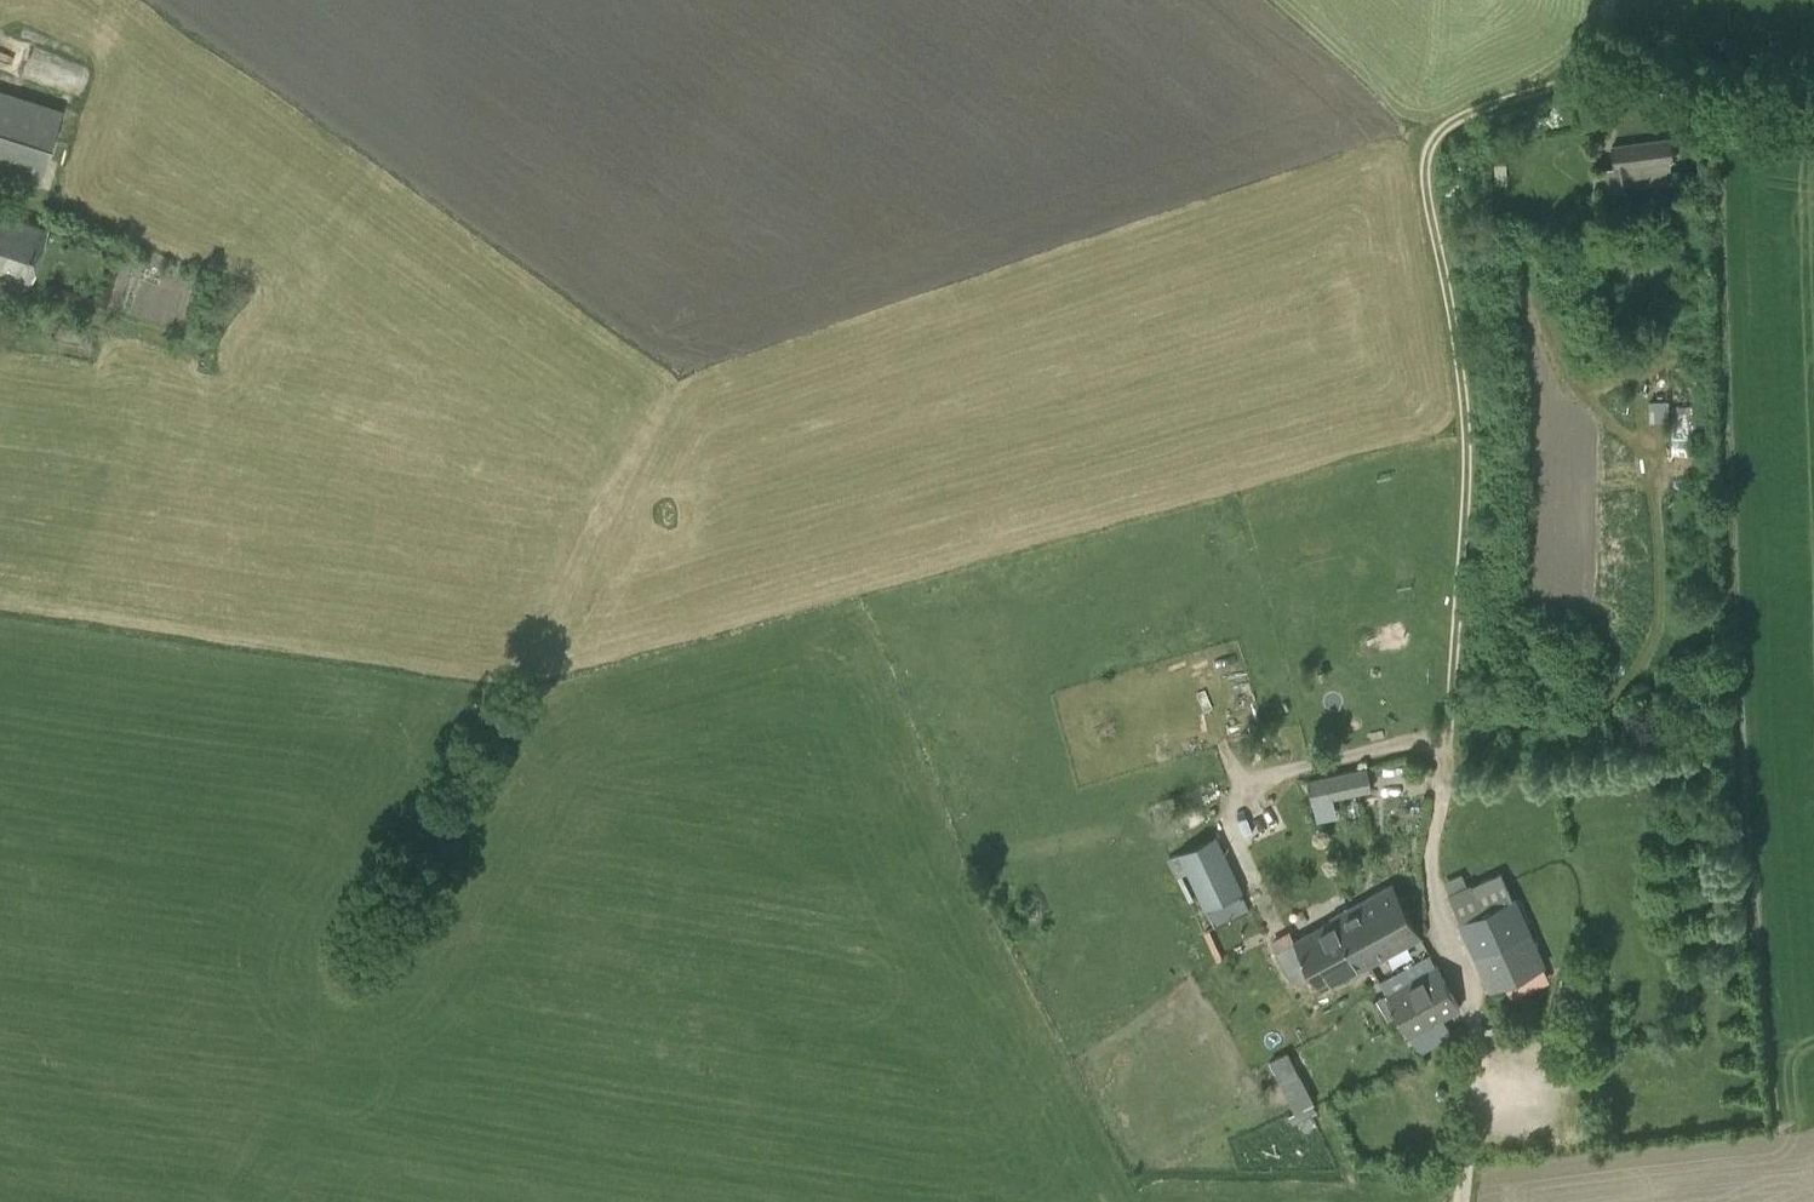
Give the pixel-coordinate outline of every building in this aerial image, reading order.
[(0,95),(0,169),(38,181),(59,114),(0,95)] [(1627,166),(1673,161),(1671,140),(1613,147),(1618,189),(1629,188),(1627,166)] [(29,282),(46,228),(0,213),(0,273),(29,282)] [(1313,804),(1373,792),(1368,765),(1307,777),(1313,804)] [(1178,853),(1205,909),(1211,906),(1244,890),(1217,834),(1186,849),(1178,853)] [(1478,884),(1461,891),(1458,885),(1448,890),(1451,896),(1449,897),(1489,987),(1520,974),(1513,960),(1541,948),(1519,898),(1506,904),(1489,911),(1478,884)] [(1393,886),(1349,910),(1371,947),(1364,951),(1372,964),(1421,937),(1393,886)] [(1371,947),(1349,910),(1295,940),(1296,941),(1278,951),(1293,979),(1311,970),(1321,989),(1360,967),(1361,970),(1372,964),(1364,951),(1371,947)] [(1410,1039),(1461,1009),(1437,965),(1385,995),(1410,1039)] [(1315,1102),(1300,1073),(1280,1083),(1295,1112),(1315,1102)]
